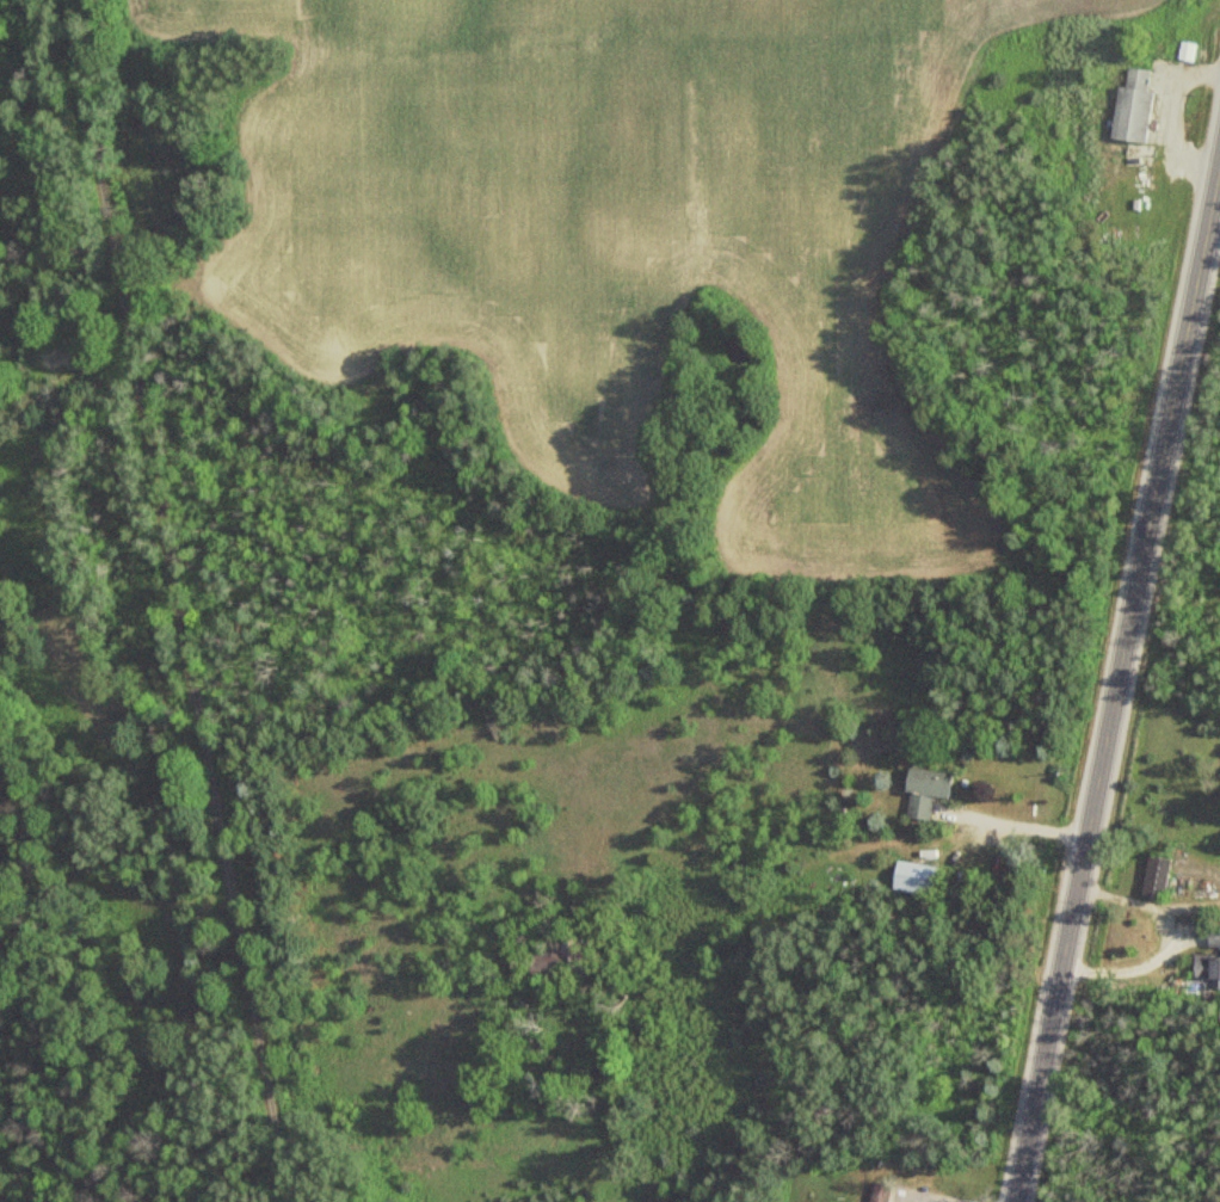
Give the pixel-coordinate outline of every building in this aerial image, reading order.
[(1190,61),(1192,43),(1177,40),(1174,59),(1190,61)] [(1115,85),(1107,138),(1142,143),(1150,90),(1144,89),(1146,70),(1124,67),(1121,86),(1115,85)] [(945,798),(947,772),(906,769),(902,818),(927,820),(929,797),(945,798)] [(1139,896),(1162,899),(1168,859),(1145,856),(1139,896)] [(890,891),(931,894),(933,865),(892,862),(890,891)] [(1206,945),(1219,945),(1219,926),(1206,926),(1206,945)] [(1209,978),(1209,996),(1219,996),(1219,955),(1192,955),(1191,978),(1209,978)] [(867,1181),(864,1201),(883,1201),(886,1184),(867,1181)]
